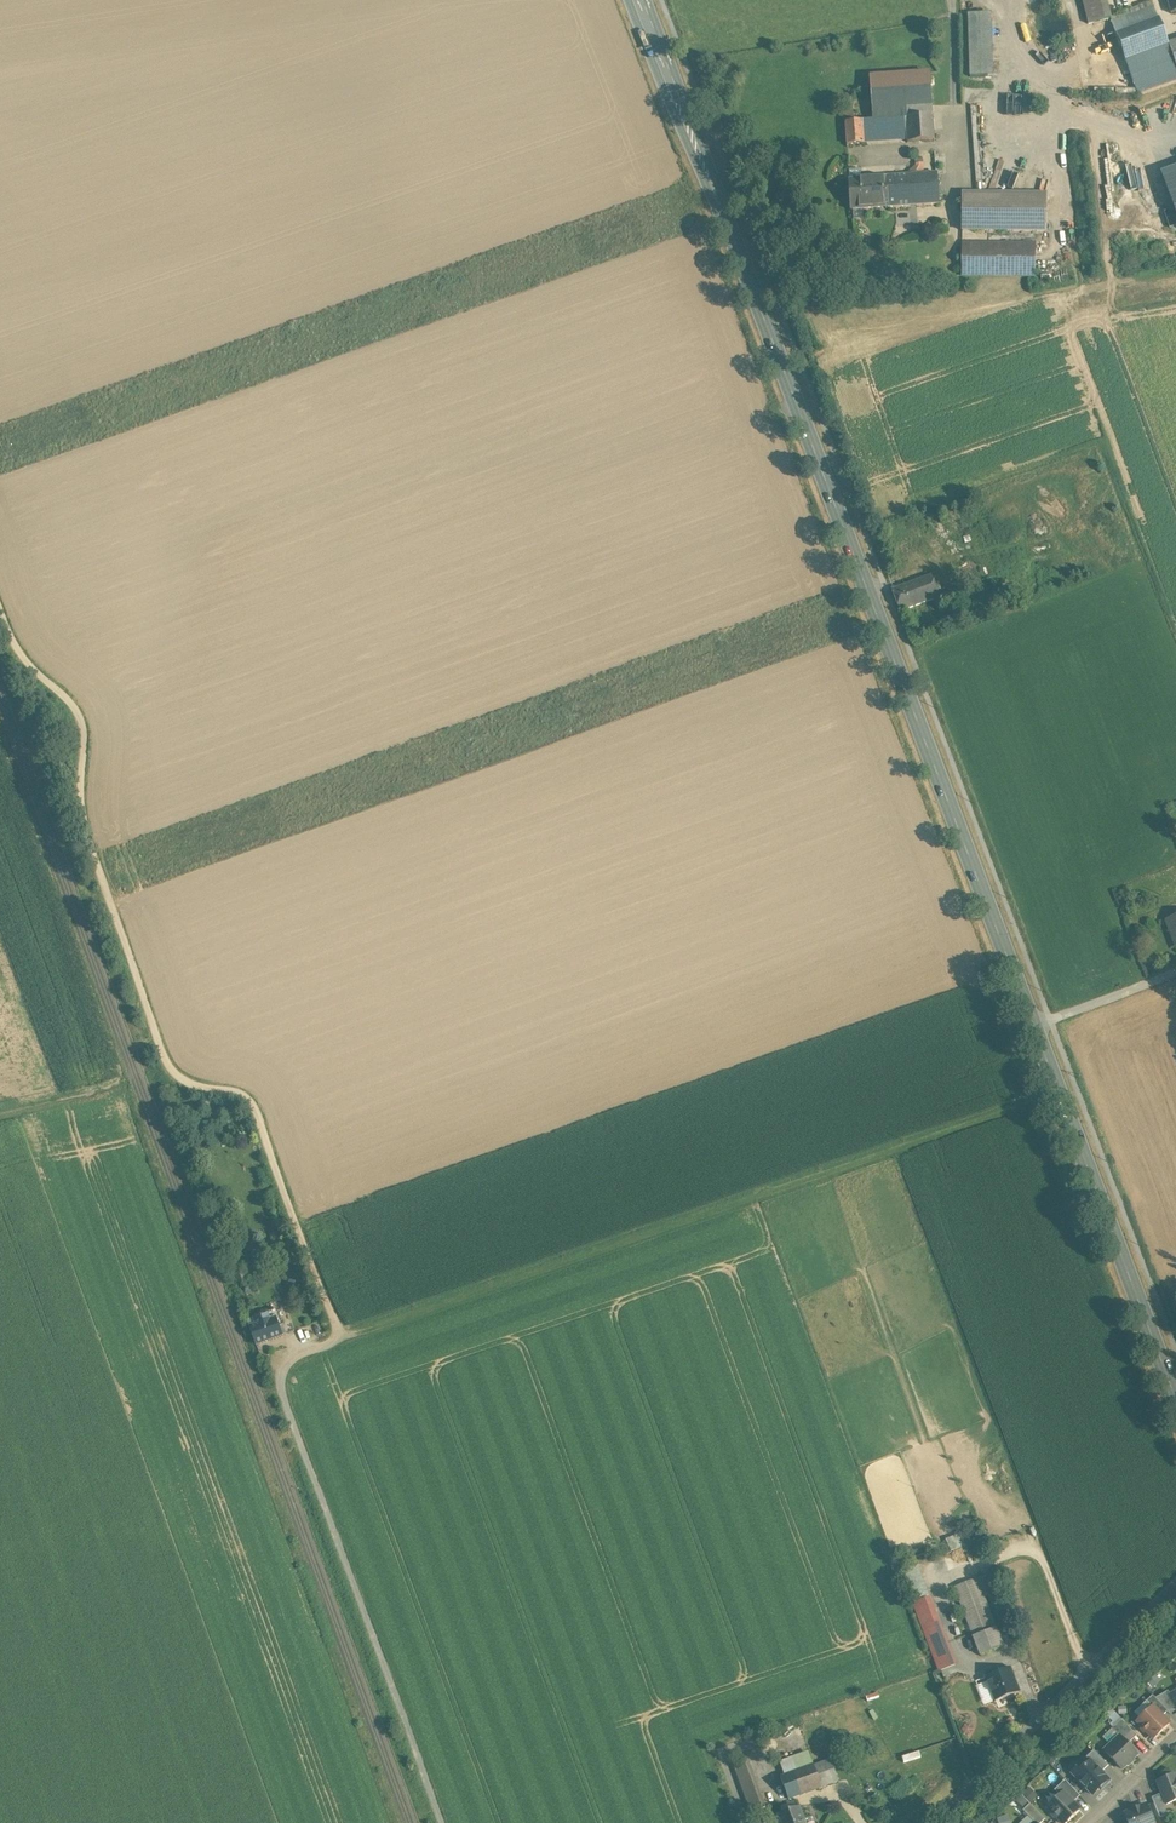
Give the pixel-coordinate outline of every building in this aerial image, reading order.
[(1105,0),(1082,0),(1088,23),(1109,17),(1105,0)] [(1171,13),(1175,11),(1175,0),(1167,0),(1171,13)] [(1154,6),(1111,22),(1115,33),(1158,17),(1154,6)] [(969,76),(992,75),(989,12),(966,13),(969,76)] [(1158,17),(1115,33),(1125,61),(1169,45),(1168,44),(1159,17),(1158,17)] [(1149,70),(1132,77),(1138,94),(1175,80),(1175,42),(1168,44),(1169,45),(1175,61),(1149,70)] [(1169,45),(1125,61),(1132,77),(1149,70),(1175,61),(1169,45)] [(930,73),(870,77),(872,120),(906,117),(933,116),(930,73)] [(933,116),(906,117),(907,141),(907,142),(934,140),(933,116)] [(872,120),(862,120),(864,143),(907,141),(906,117),(872,120)] [(862,120),(846,122),(847,144),(864,143),(862,120)] [(935,149),(915,151),(916,174),(937,173),(935,149)] [(916,174),(887,177),(889,207),(939,204),(937,173),(916,174)] [(887,177),(849,179),(851,210),(889,207),(887,177)] [(1164,185),(1175,216),(1175,180),(1164,185)] [(1046,194),(963,194),(962,230),(1046,231),(1046,194)] [(1036,244),(962,243),(961,274),(1035,275),(1036,244)] [(931,575),(912,582),(920,604),(939,596),(931,575)] [(912,582),(892,590),(900,611),(920,604),(912,582)] [(1165,920),(1175,948),(1175,916),(1165,920)] [(253,1250),(242,1254),(244,1261),(246,1266),(264,1259),(263,1254),(256,1256),(253,1250)] [(277,1310),(254,1318),(256,1324),(250,1327),(256,1344),(283,1335),(279,1326),(283,1325),(277,1310)] [(976,1578),(955,1586),(974,1636),(995,1628),(976,1578)] [(929,1597),(913,1603),(922,1626),(938,1620),(929,1597)] [(952,1657),(938,1620),(922,1626),(936,1663),(952,1657)] [(995,1628),(974,1636),(981,1655),(1003,1647),(1002,1647),(997,1632),(995,1628)] [(1005,1629),(997,1632),(1002,1647),(1010,1643),(1005,1629)] [(952,1657),(936,1663),(939,1671),(955,1665),(952,1657)] [(1010,1667),(986,1677),(995,1701),(1017,1693),(1012,1678),(1014,1678),(1010,1667)] [(1167,1712),(1152,1696),(1146,1701),(1152,1707),(1162,1717),(1167,1712)] [(1162,1717),(1152,1707),(1137,1722),(1141,1726),(1141,1730),(1144,1733),(1147,1733),(1153,1739),(1169,1724),(1162,1717)] [(1136,1735),(1121,1720),(1112,1729),(1119,1737),(1127,1744),(1136,1735)] [(1127,1744),(1119,1737),(1104,1751),(1122,1770),(1137,1755),(1127,1744)] [(1108,1766),(1094,1751),(1086,1758),(1090,1762),(1091,1761),(1101,1772),(1108,1766)] [(830,1759),(814,1765),(821,1787),(838,1781),(830,1759)] [(1101,1772),(1091,1761),(1090,1762),(1084,1768),(1080,1768),(1075,1773),(1075,1777),(1092,1795),(1099,1789),(1100,1790),(1109,1781),(1101,1772)] [(765,1807),(748,1762),(735,1767),(752,1812),(765,1807)] [(814,1765),(781,1777),(788,1799),(821,1787),(814,1765)] [(1157,1782),(1166,1805),(1175,1800),(1175,1778),(1175,1775),(1157,1782)] [(1080,1796),(1065,1780),(1054,1790),(1059,1796),(1063,1792),(1073,1803),(1080,1796)] [(1063,1792),(1059,1796),(1047,1807),(1052,1812),(1051,1816),(1054,1818),(1057,1818),(1062,1822),(1066,1822),(1079,1810),(1073,1803),(1063,1792)] [(1166,1815),(1158,1795),(1152,1798),(1160,1818),(1166,1815)] [(1003,1822),(1008,1822),(1021,1811),(1013,1802),(997,1817),(1003,1822)] [(1168,1813),(1175,1810),(1172,1803),(1165,1806),(1168,1813)] [(1030,1804),(1023,1810),(1035,1822),(1041,1822),(1045,1820),(1030,1804)] [(1131,1810),(1132,1811),(1125,1814),(1128,1822),(1154,1822),(1147,1805),(1139,1808),(1139,1807),(1131,1810)] [(782,1822),(805,1822),(799,1808),(779,1815),(782,1822)]
